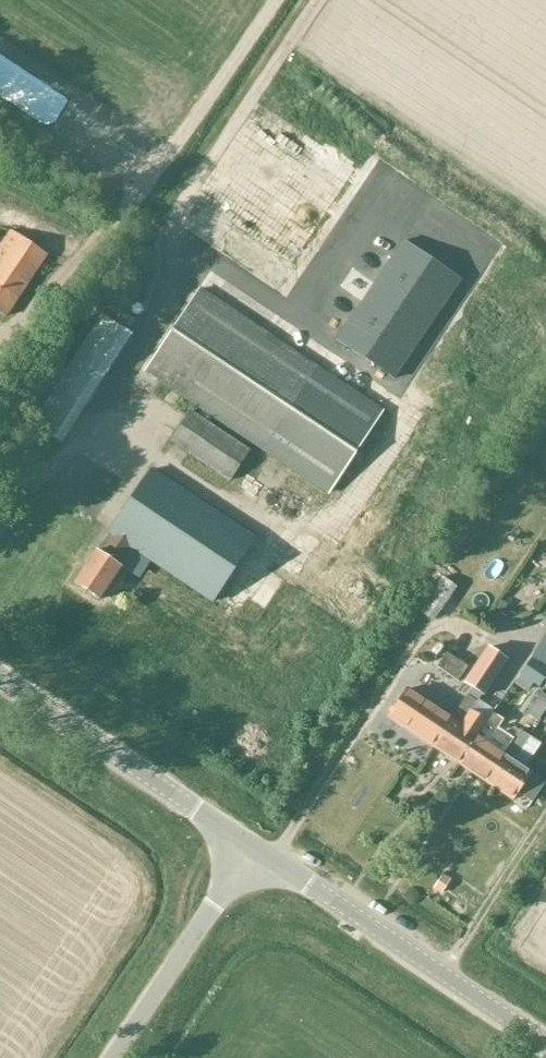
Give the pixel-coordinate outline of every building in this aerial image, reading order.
[(412,131),(425,117),(417,109),(404,123),(412,131)] [(279,222),(274,229),(304,250),(317,231),(301,220),(293,232),(279,222)] [(47,256),(11,232),(0,248),(0,314),(6,318),(47,256)] [(401,239),(336,339),(393,376),(458,277),(401,239)] [(383,412),(318,369),(197,290),(144,371),(330,493),(383,412)] [(102,316),(32,426),(61,445),(131,335),(102,316)] [(230,482),(250,450),(190,411),(169,442),(230,482)] [(19,450),(31,458),(41,442),(30,435),(19,450)] [(212,603),(254,540),(151,471),(109,534),(113,537),(101,555),(97,552),(74,585),(98,601),(120,568),(117,566),(129,547),(212,603)] [(536,545),(545,551),(545,530),(536,545)] [(545,669),(545,642),(536,637),(519,675),(539,684),(545,669)] [(490,645),(466,679),(474,685),(484,691),(486,693),(510,658),(490,645)] [(454,675),(462,661),(442,650),(435,664),(454,675)] [(470,712),(476,703),(484,691),(474,685),(450,720),(451,720),(432,748),(459,765),(487,723),(486,723),(470,712)] [(451,720),(450,720),(406,690),(387,718),(406,731),(406,730),(432,748),(451,720)] [(504,755),(503,755),(486,744),(494,733),(502,720),(493,714),(486,723),(487,723),(459,765),(485,783),(504,755)] [(504,755),(485,783),(511,800),(510,801),(512,801),(519,791),(533,800),(545,783),(544,782),(544,783),(530,773),(531,773),(529,772),(529,773),(513,762),(529,738),(519,731),(503,755),(504,755)]
